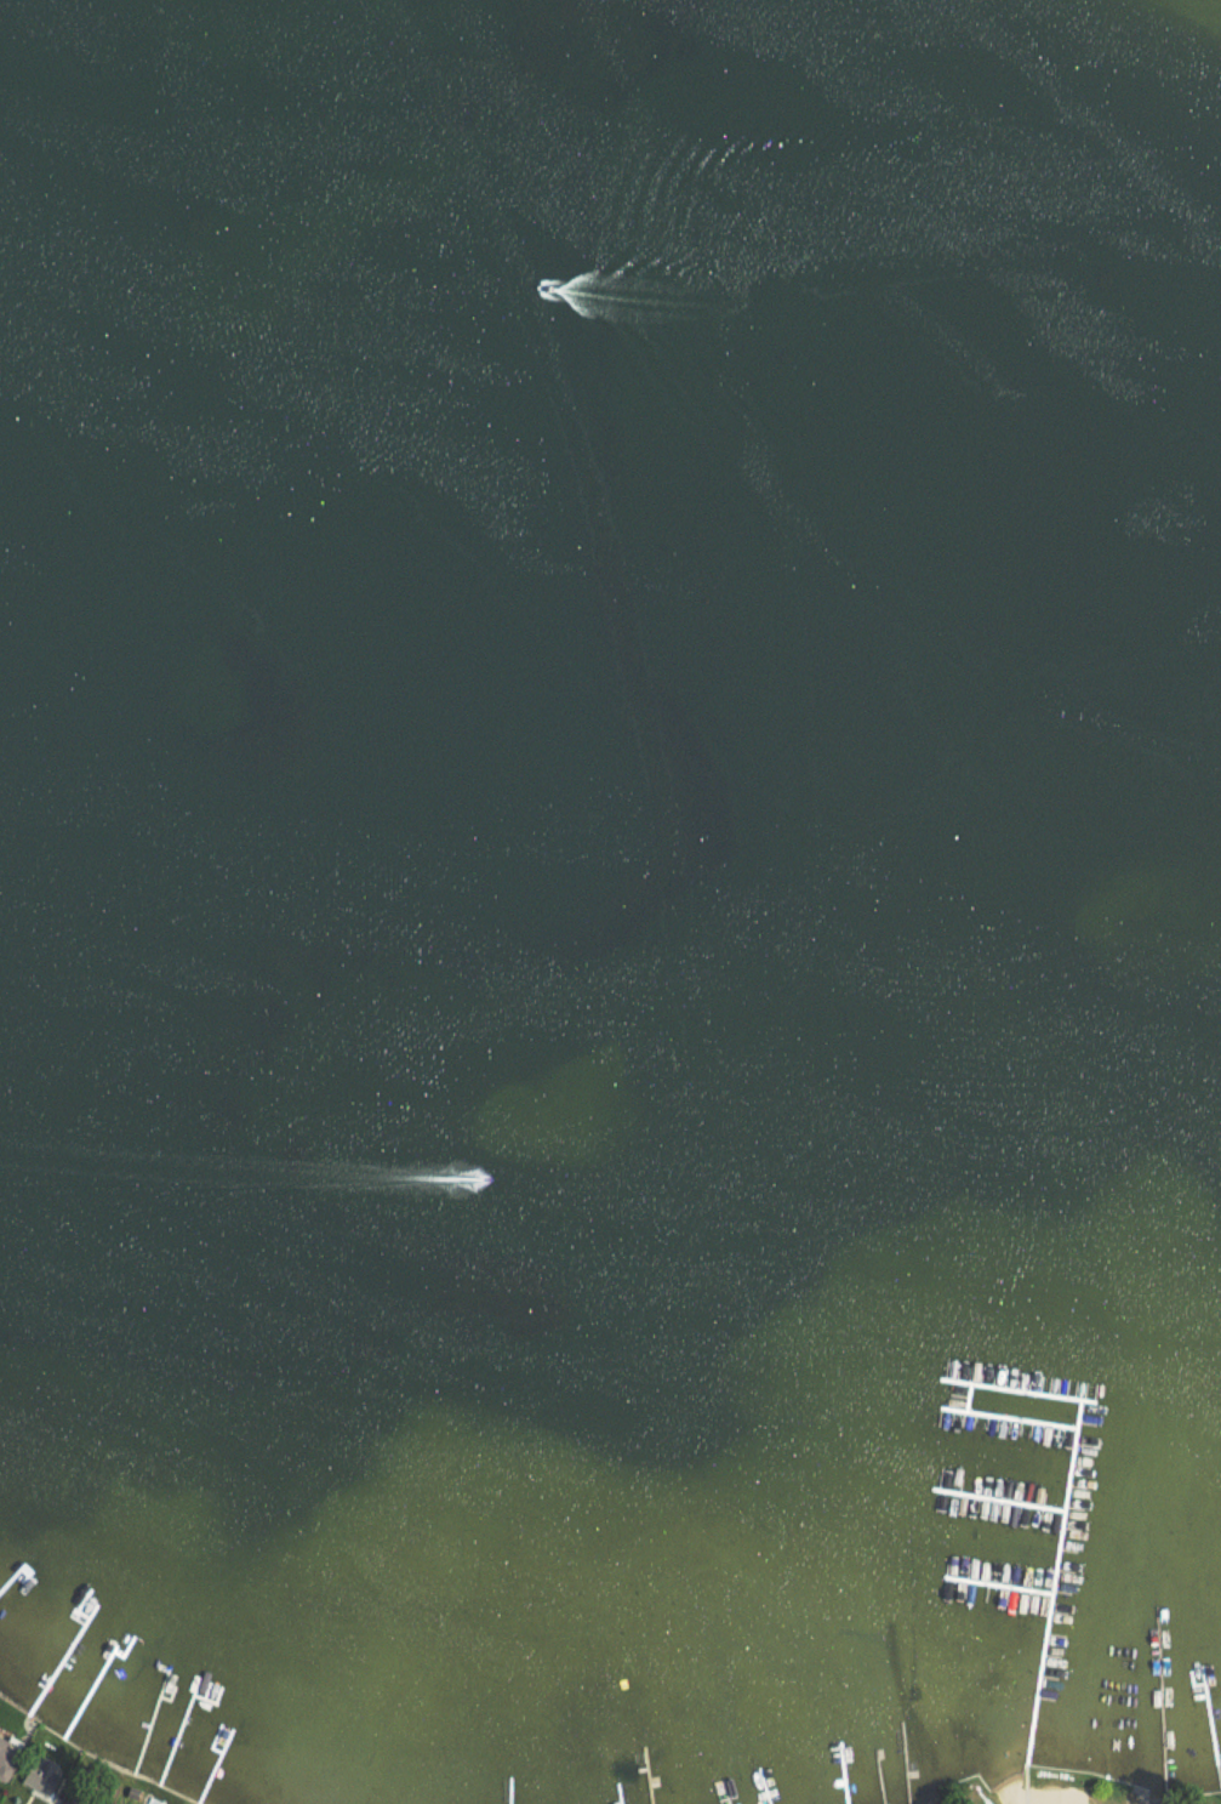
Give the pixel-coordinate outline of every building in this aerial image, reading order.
[(6,1782),(17,1761),(0,1753),(0,1778),(6,1782)] [(57,1763),(29,1753),(19,1781),(47,1791),(57,1763)]
